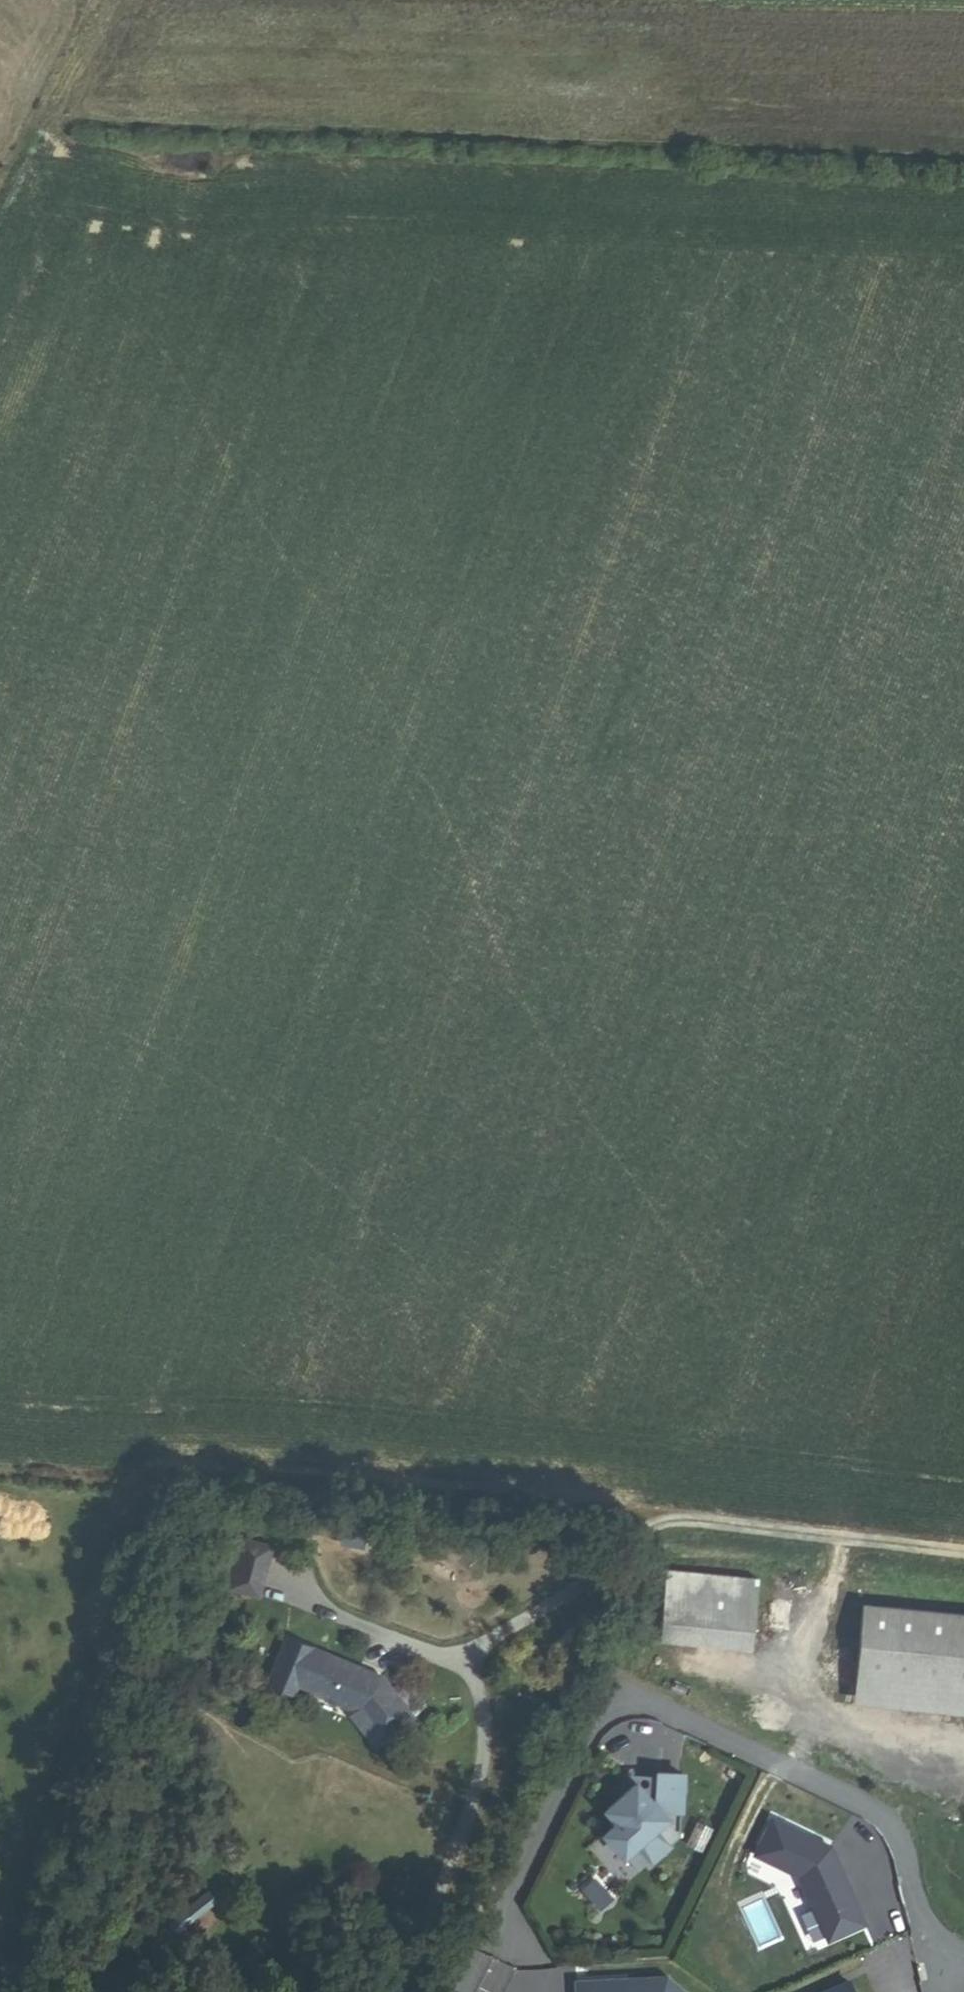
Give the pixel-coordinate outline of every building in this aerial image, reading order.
[(258,1595),(271,1546),(241,1539),(241,1541),(215,1534),(204,1579),(229,1586),(228,1587),(258,1595)] [(663,1620),(754,1628),(759,1577),(668,1569),(663,1620)] [(963,1692),(963,1612),(864,1603),(857,1683),(963,1692)] [(661,1640),(752,1648),(754,1628),(663,1620),(661,1640)] [(381,1677),(312,1649),(308,1657),(301,1654),(304,1646),(287,1638),(268,1683),(293,1694),(297,1684),(359,1710),(382,1741),(412,1716),(381,1677)] [(857,1683),(855,1701),(963,1711),(963,1692),(857,1683)] [(359,1710),(352,1715),(375,1746),(382,1741),(359,1710)] [(635,1846),(650,1863),(677,1837),(682,1776),(658,1775),(657,1778),(626,1776),(635,1787),(605,1813),(617,1826),(604,1838),(622,1857),(635,1846)] [(829,1943),(865,1925),(830,1849),(772,1821),(754,1857),(800,1879),(829,1943)] [(191,1922),(184,1911),(169,1922),(177,1933),(191,1922)] [(574,1986),(575,1991),(679,1991),(665,1980),(574,1986)] [(848,1984),(829,1991),(852,1991),(848,1984)]
